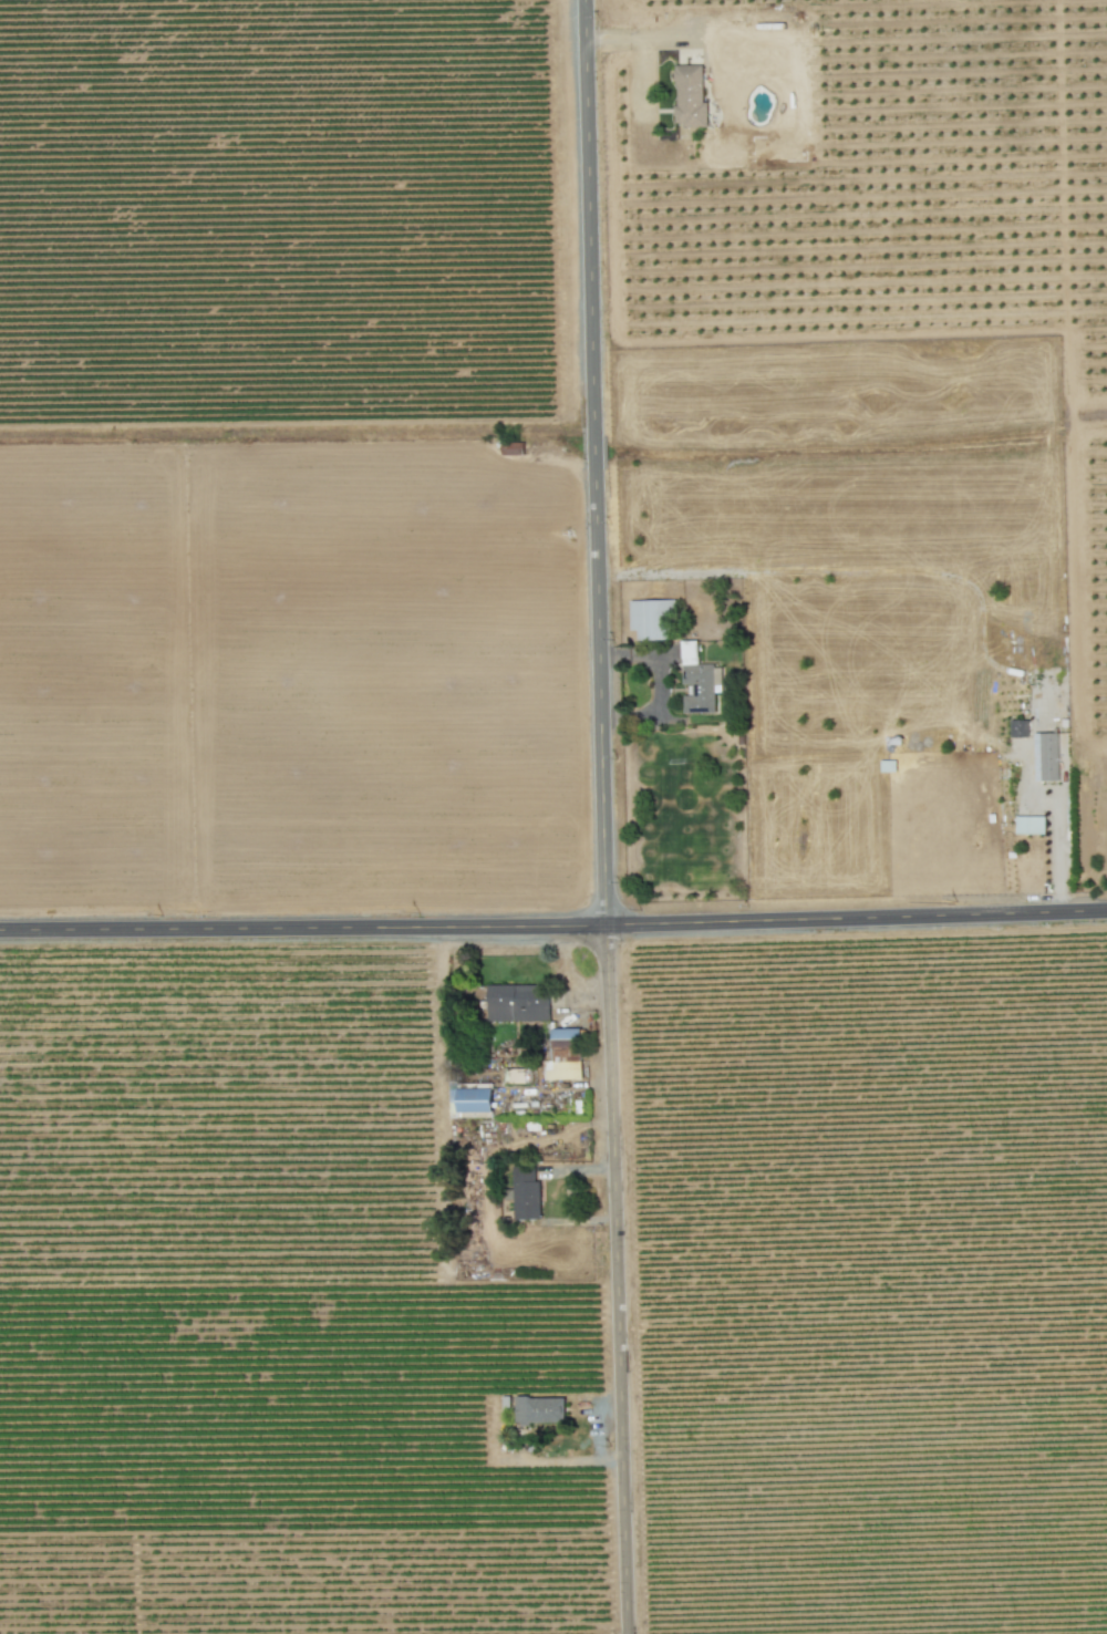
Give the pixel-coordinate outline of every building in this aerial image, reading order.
[(703,103),(702,65),(675,66),(676,126),(708,125),(708,103),(703,103)] [(674,640),(673,600),(630,601),(631,631),(637,630),(638,641),(674,640)] [(683,714),(715,713),(715,685),(723,684),(723,665),(698,666),(698,641),(682,641),(682,685),(689,685),(689,696),(683,696),(683,714)] [(1010,721),(1010,738),(1029,737),(1028,720),(1010,721)] [(1059,781),(1058,733),(1035,734),(1036,781),(1059,781)] [(1016,834),(1045,834),(1045,817),(1016,816),(1016,834)] [(488,985),(488,1021),(548,1022),(549,986),(488,985)] [(550,1061),(544,1061),(544,1080),(582,1079),(580,1028),(549,1029),(550,1061)] [(540,1181),(535,1181),(534,1166),(513,1166),(514,1220),(541,1219),(540,1181)] [(565,1397),(515,1398),(516,1424),(565,1423),(565,1397)]
